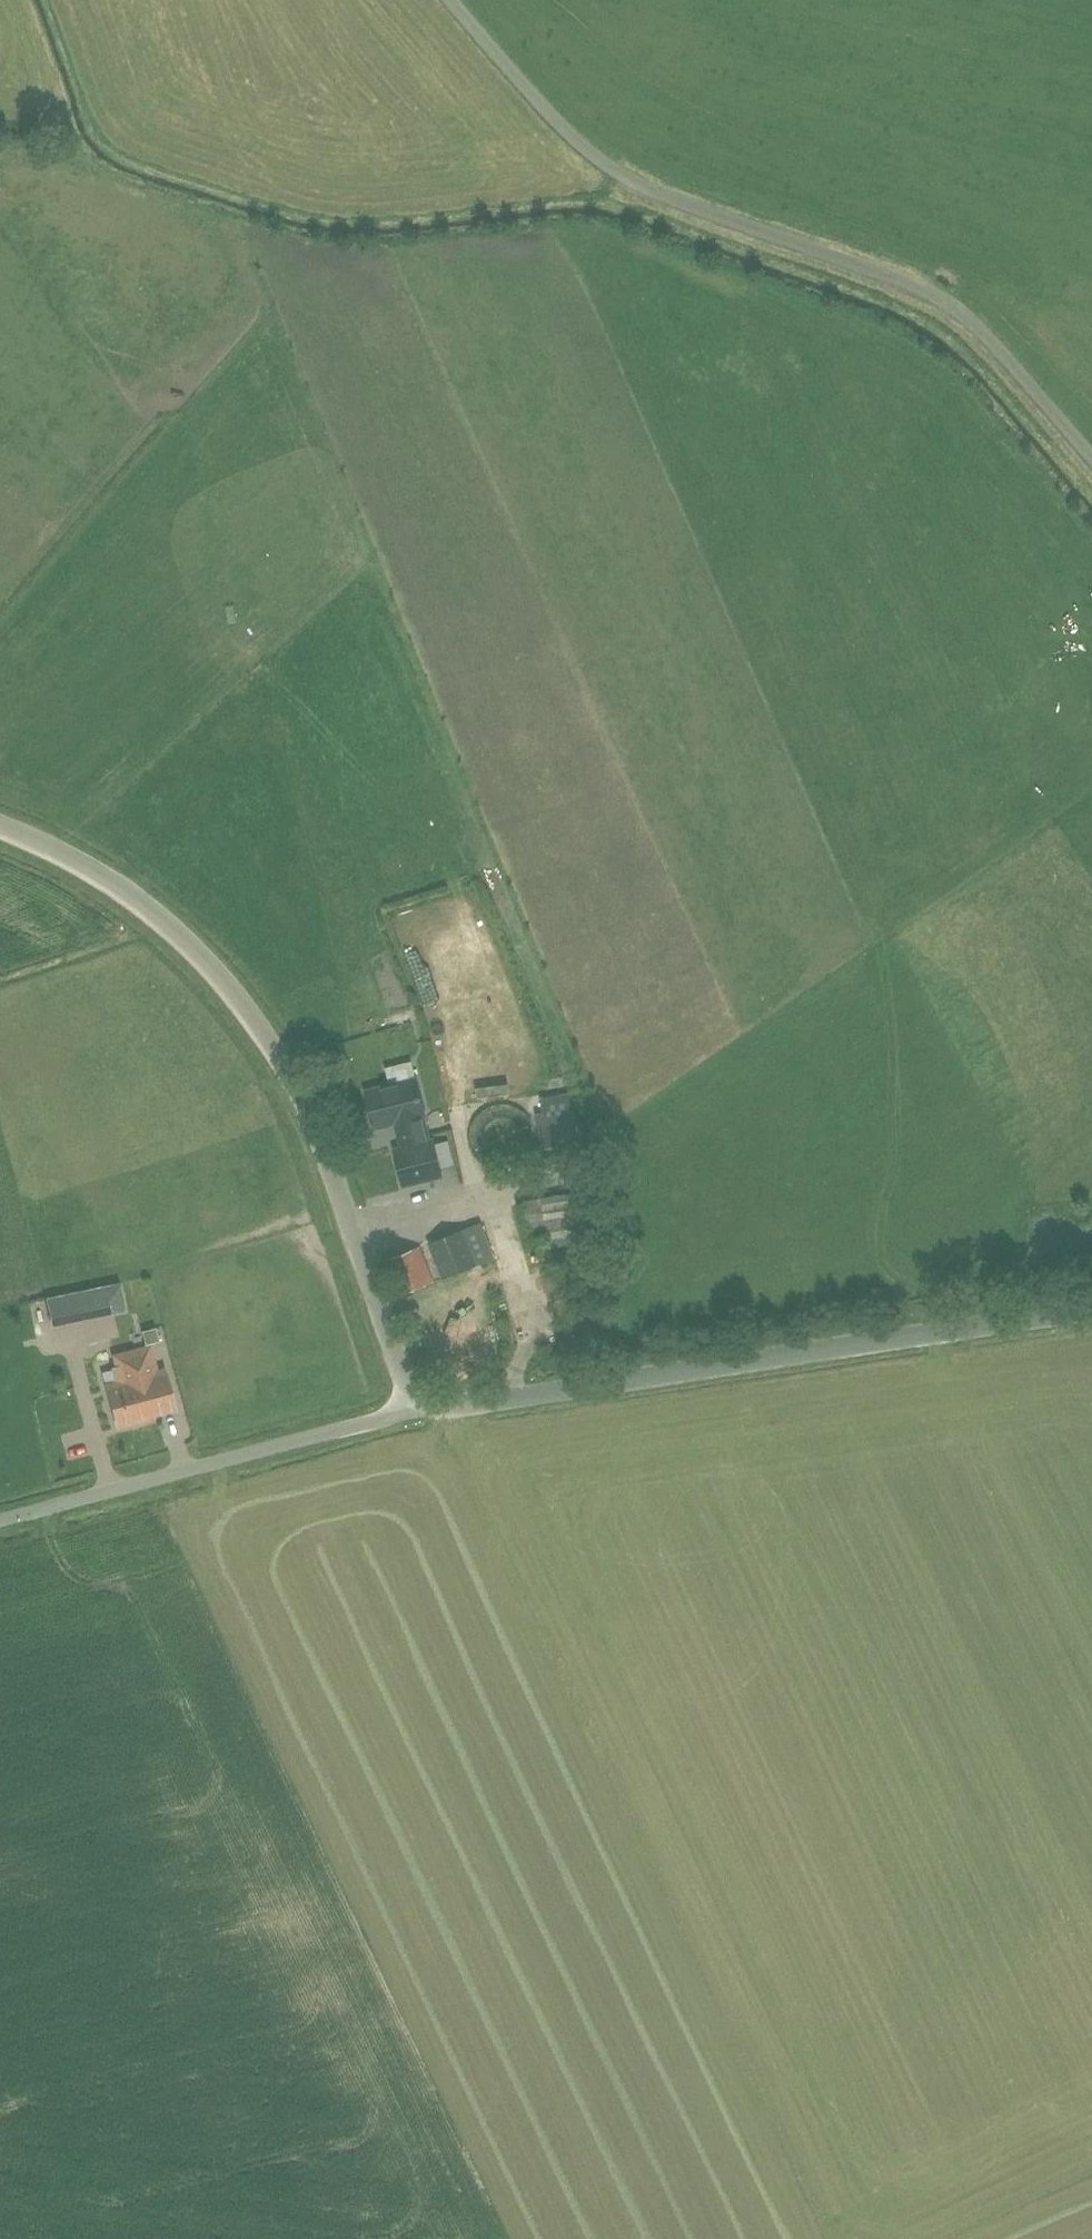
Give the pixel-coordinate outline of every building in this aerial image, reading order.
[(428,1142),(422,1116),(425,1115),(416,1080),(366,1092),(375,1128),(396,1122),(402,1148),(394,1150),(402,1186),(441,1176),(433,1141),(428,1142)] [(543,1162),(580,1156),(572,1107),(536,1113),(543,1162)] [(568,1241),(561,1210),(451,1238),(467,1303),(577,1276),(568,1241)] [(398,1295),(433,1281),(418,1246),(384,1260),(398,1295)] [(77,1293),(47,1300),(52,1325),(82,1319),(77,1293)] [(155,1328),(141,1331),(145,1345),(159,1342),(155,1328)] [(118,1383),(107,1386),(111,1401),(114,1412),(118,1426),(145,1419),(144,1416),(152,1414),(174,1408),(164,1371),(154,1373),(148,1349),(116,1358),(119,1367),(114,1368),(118,1383)]
